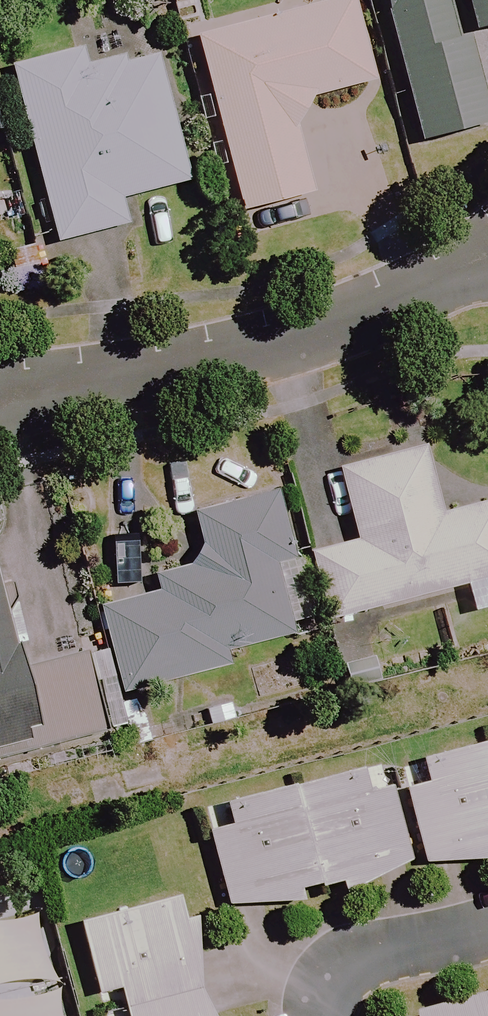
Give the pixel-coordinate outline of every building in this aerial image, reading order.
[(351,0),(342,0),(195,39),(241,213),(311,195),(292,125),(313,99),(373,83),(351,0)] [(420,143),(487,125),(487,118),(467,38),(457,41),(446,0),(382,0),(420,143)] [(473,33),(487,29),(487,0),(464,0),(473,33)] [(188,184),(154,50),(83,68),(79,52),(11,69),(55,245),(124,228),(118,201),(188,184)] [(439,512),(424,449),(336,469),(354,544),(313,553),(329,619),(464,587),(470,616),(487,611),(487,501),(439,512)] [(232,665),(228,652),(287,637),(285,627),(316,619),(283,490),(181,516),(195,571),(92,598),(117,695),(232,665)] [(0,621),(0,745),(29,739),(31,749),(100,735),(85,656),(10,671),(0,621)] [(487,863),(487,743),(399,768),(425,863),(487,863)] [(227,906),(302,904),(299,892),(340,883),(342,895),(406,864),(384,769),(205,810),(227,906)] [(180,924),(174,900),(82,923),(100,994),(115,990),(120,1011),(198,991),(198,919),(180,924)] [(198,991),(120,1011),(122,1015),(211,1015),(198,991)] [(424,1015),(487,1015),(487,998),(424,1015)]
